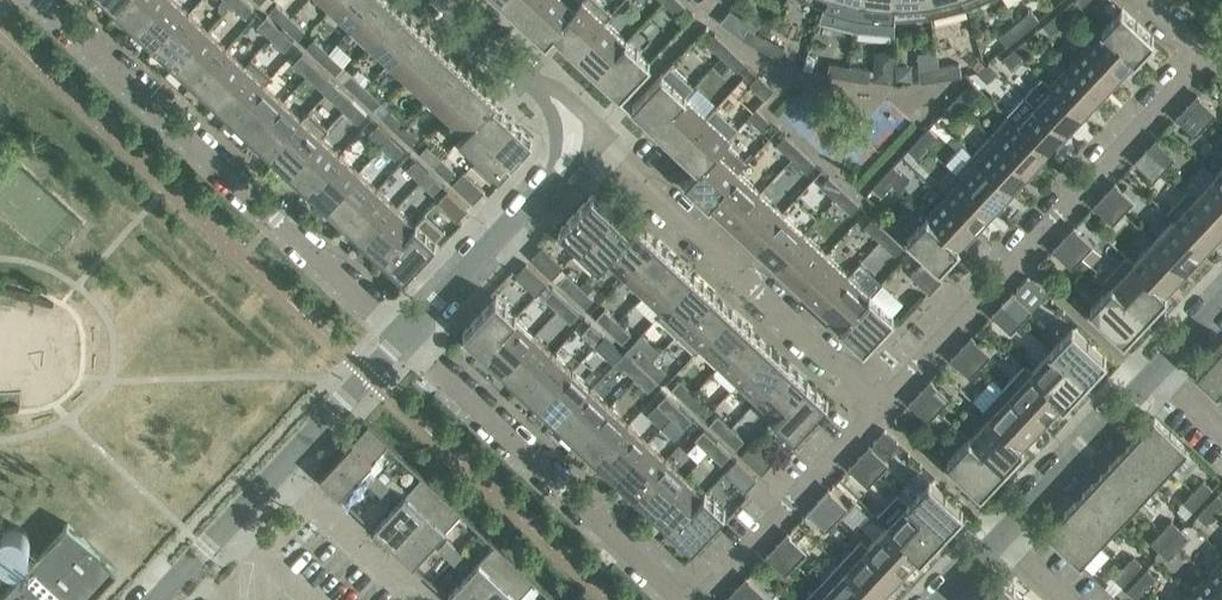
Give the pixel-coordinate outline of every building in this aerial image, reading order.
[(119,11),(130,0),(107,0),(119,11)] [(138,29),(165,0),(130,0),(119,11),(138,29)] [(157,47),(189,12),(176,0),(165,0),(138,29),(157,47)] [(231,5),(245,18),(254,8),(246,0),(236,0),(231,5)] [(334,9),(342,0),(325,0),(334,9)] [(353,26),(377,0),(342,0),(334,9),(353,26)] [(372,44),(403,10),(402,10),(394,3),(394,2),(393,1),(392,2),(391,0),(377,0),(353,26),(372,44)] [(523,20),(542,0),(504,0),(512,8),(511,9),(513,10),(514,9),(523,18),(522,19),(523,20)] [(555,31),(554,31),(582,1),(581,1),(581,0),(542,0),(523,20),(524,21),(525,20),(534,28),(534,29),(535,31),(536,30),(545,39),(547,41),(549,39),(548,38),(555,31)] [(576,52),(606,20),(606,21),(613,14),(598,0),(582,0),(581,1),(582,1),(554,31),(555,31),(564,40),(564,41),(566,43),(566,42),(576,50),(575,51),(576,52)] [(664,2),(679,16),(687,7),(680,0),(665,0),(664,2)] [(860,12),(862,0),(826,0),(825,3),(860,12)] [(896,15),(896,0),(862,0),(860,12),(896,15)] [(896,15),(931,12),(929,0),(896,0),(896,15)] [(931,12),(966,4),(965,0),(929,0),(931,12)] [(1088,11),(1098,0),(1077,0),(1088,11)] [(269,11),(285,25),(292,17),(277,3),(269,11)] [(1066,5),(1055,15),(1062,24),(1074,14),(1066,5)] [(1104,27),(1104,28),(1136,58),(1137,57),(1136,56),(1143,49),(1144,49),(1145,47),(1152,39),(1153,40),(1154,38),(1152,36),(1139,24),(1137,22),(1124,10),(1124,9),(1122,8),(1120,10),(1121,10),(1114,18),(1113,17),(1112,19),(1105,27),(1104,27)] [(1032,9),(1016,23),(1023,32),(1039,19),(1032,9)] [(372,44),(390,62),(422,28),(421,27),(421,28),(412,20),(413,20),(412,19),(411,19),(403,12),(404,11),(403,10),(372,44)] [(157,47),(176,64),(208,30),(189,12),(157,47)] [(258,25),(271,38),(281,28),(267,15),(258,25)] [(1062,24),(1055,15),(1043,24),(1051,34),(1062,24)] [(292,17),(285,25),(298,38),(306,30),(292,17)] [(597,72),(598,73),(628,40),(627,40),(606,21),(606,20),(576,52),(577,53),(577,52),(587,61),(586,62),(588,63),(598,71),(597,72)] [(1023,32),(1016,23),(999,36),(1007,45),(1023,32)] [(742,38),(761,48),(766,37),(748,27),(742,38)] [(281,28),(271,38),(285,50),(294,40),(281,28)] [(390,62),(409,79),(441,46),(440,45),(439,46),(431,38),(432,37),(431,36),(430,37),(422,29),(422,28),(390,62)] [(1103,29),(1086,47),(1119,77),(1120,76),(1119,75),(1126,68),(1127,68),(1128,67),(1128,66),(1135,58),(1136,59),(1136,58),(1104,28),(1103,28),(1103,29)] [(176,64),(195,82),(227,47),(208,30),(176,64)] [(707,42),(723,57),(731,48),(715,33),(707,42)] [(766,37),(761,48),(779,57),(785,47),(766,37)] [(307,46),(323,61),(330,53),(315,38),(307,46)] [(1026,38),(1014,48),(1022,58),(1034,48),(1026,38)] [(628,40),(598,73),(599,74),(599,73),(609,81),(608,82),(610,84),(610,83),(620,92),(619,92),(621,94),(623,92),(635,79),(637,77),(649,64),(651,62),(649,60),(649,61),(640,52),(638,50),(629,42),(629,41),(628,40)] [(409,79),(428,97),(460,63),(459,63),(458,63),(450,56),(451,55),(449,54),(449,55),(441,47),(441,46),(409,79)] [(195,82),(214,100),(252,58),(252,57),(245,64),(227,47),(195,82)] [(1086,47),(1069,66),(1101,96),(1102,95),(1101,94),(1108,87),(1109,87),(1111,86),(1110,85),(1117,77),(1118,78),(1119,77),(1086,47)] [(731,48),(723,57),(738,71),(746,62),(731,48)] [(1022,58),(1014,48),(1003,58),(1011,67),(1022,58)] [(893,52),(876,52),(876,73),(881,78),(893,78),(893,52)] [(937,52),(918,55),(919,70),(940,67),(937,52)] [(293,63),(307,76),(316,66),(302,53),(293,63)] [(330,53),(323,61),(336,73),(344,65),(330,53)] [(214,100),(233,117),(271,76),(252,58),(214,100)] [(828,74),(848,78),(850,66),(830,62),(828,74)] [(979,73),(988,82),(998,70),(989,62),(979,73)] [(428,97),(447,115),(478,81),(478,80),(477,81),(469,73),(470,73),(468,72),(460,65),(460,64),(460,63),(428,97)] [(960,63),(940,67),(941,79),(962,75),(960,63)] [(655,127),(656,127),(686,95),(688,93),(694,87),(671,65),(663,73),(661,75),(662,76),(654,84),(650,89),(649,88),(648,90),(648,91),(636,104),(635,103),(633,105),(635,107),(636,107),(645,115),(644,116),(646,118),(647,117),(656,126),(655,127)] [(316,66),(307,76),(320,88),(330,78),(316,66)] [(850,66),(848,78),(869,81),(871,69),(850,66)] [(1069,66),(1051,85),(1083,115),(1084,114),(1083,113),(1091,105),(1091,106),(1093,104),(1092,104),(1099,96),(1100,97),(1101,96),(1069,66)] [(941,79),(940,67),(919,70),(921,82),(941,79)] [(345,82),(360,96),(368,88),(352,73),(345,82)] [(751,83),(766,98),(775,89),(759,74),(751,83)] [(233,117),(251,135),(284,100),(266,83),(272,76),(271,76),(233,117)] [(460,138),(497,99),(496,97),(495,98),(488,91),(488,90),(487,89),(487,90),(478,82),(479,82),(478,81),(447,115),(465,132),(460,138)] [(335,83),(326,93),(331,98),(334,101),(343,91),(335,83)] [(1051,85),(1034,104),(1066,134),(1067,133),(1066,132),(1073,124),(1074,125),(1075,123),(1075,122),(1082,115),(1083,116),(1083,115),(1051,85)] [(368,88),(360,96),(374,109),(381,101),(368,88)] [(964,89),(954,100),(963,108),(973,97),(964,89)] [(677,147),(678,148),(708,116),(687,96),(686,95),(656,127),(657,128),(658,127),(667,136),(666,137),(668,139),(669,138),(678,146),(677,147)] [(1198,95),(1187,107),(1206,124),(1217,113),(1200,97),(1198,95)] [(479,156),(480,156),(513,120),(495,103),(498,99),(497,99),(460,138),(462,140),(462,139),(470,146),(469,147),(471,148),(479,155),(479,156)] [(251,135),(270,153),(309,111),(309,110),(302,117),(284,100),(251,135)] [(963,108),(954,100),(944,111),(953,119),(963,108)] [(354,101),(344,111),(358,124),(367,114),(354,101)] [(1034,104),(1016,122),(1016,123),(1048,153),(1049,152),(1048,151),(1055,143),(1056,144),(1058,142),(1057,141),(1064,134),(1065,135),(1066,134),(1034,104)] [(691,158),(700,167),(701,168),(717,151),(718,151),(726,143),(730,138),(731,137),(739,129),(716,107),(708,116),(678,148),(679,149),(680,148),(689,157),(688,157),(690,159),(691,158)] [(1206,124),(1187,107),(1176,118),(1178,120),(1179,120),(1196,135),(1206,124)] [(748,117),(764,131),(772,122),(757,108),(748,117)] [(382,117),(398,132),(406,123),(390,109),(382,117)] [(270,153),(289,170),(328,129),(309,111),(270,153)] [(1009,115),(991,135),(1030,171),(1031,171),(1030,170),(1038,162),(1038,163),(1040,161),(1039,160),(1046,153),(1047,153),(1048,153),(1016,123),(1016,122),(1009,115)] [(513,120),(480,156),(480,157),(481,157),(488,164),(490,166),(498,173),(499,175),(533,139),(513,120)] [(406,123),(398,132),(411,144),(419,136),(406,123)] [(369,134),(382,146),(391,136),(378,124),(369,134)] [(929,127),(919,138),(928,146),(938,135),(929,127)] [(289,170),(308,188),(340,153),(322,136),(329,129),(328,129),(289,170)] [(777,143),(792,158),(800,149),(785,135),(777,143)] [(991,135),(974,154),(1013,190),(1014,189),(1013,189),(1020,181),(1021,182),(1022,180),(1022,179),(1029,172),(1030,172),(1030,171),(991,135)] [(391,136),(382,146),(396,159),(405,149),(391,136)] [(928,146),(919,138),(908,149),(917,157),(928,146)] [(1157,139),(1146,151),(1165,168),(1175,157),(1159,141),(1157,139)] [(708,202),(709,203),(739,171),(747,163),(740,156),(726,143),(718,151),(717,151),(701,168),(700,167),(689,180),(688,179),(687,181),(688,183),(689,183),(698,191),(697,192),(699,194),(700,193),(709,202),(708,202)] [(420,152),(435,166),(442,158),(428,144),(420,152)] [(800,149),(792,158),(807,172),(816,163),(800,149)] [(1165,168),(1146,151),(1135,162),(1137,164),(1138,164),(1154,179),(1165,168)] [(308,188),(327,206),(359,171),(340,153),(308,188)] [(955,174),(962,180),(963,179),(995,209),(996,208),(995,207),(1002,200),(1003,201),(1005,199),(1004,198),(1011,190),(1012,191),(1013,190),(974,154),(955,174)] [(442,158),(435,166),(449,179),(457,171),(442,158)] [(407,169),(420,182),(429,172),(416,159),(407,169)] [(894,164),(883,176),(892,184),(903,173),(894,164)] [(327,206),(346,223),(378,189),(359,171),(327,206)] [(453,183),(474,202),(485,191),(464,171),(453,183)] [(730,223),(731,224),(761,192),(739,171),(709,203),(710,204),(711,203),(720,212),(719,213),(721,214),(722,214),(731,222),(730,223)] [(429,172),(420,182),(434,194),(443,184),(429,172)] [(903,174),(893,185),(899,190),(909,180),(903,174)] [(1188,190),(1221,222),(1221,181),(1216,175),(1196,196),(1189,189),(1188,190)] [(821,185),(836,199),(844,190),(829,176),(821,185)] [(892,184),(883,176),(873,187),(882,195),(892,184)] [(963,179),(962,180),(945,198),(977,228),(978,227),(977,226),(985,219),(987,218),(986,217),(993,209),(994,210),(995,209),(963,179)] [(1116,183),(1105,195),(1123,213),(1134,201),(1117,185),(1118,185),(1116,183)] [(346,223),(365,241),(397,206),(378,189),(346,223)] [(437,201),(457,220),(468,208),(448,190),(437,201)] [(844,190),(836,199),(851,213),(860,204),(844,190)] [(1168,212),(1207,249),(1207,248),(1207,247),(1215,238),(1216,239),(1218,237),(1217,236),(1221,230),(1221,222),(1188,190),(1168,212)] [(752,244),(753,244),(783,212),(761,192),(731,224),(732,225),(733,224),(742,232),(741,233),(743,235),(744,234),(753,243),(752,244)] [(578,248),(579,248),(613,212),(593,194),(559,230),(561,232),(561,231),(569,238),(568,239),(570,241),(571,240),(578,247),(578,248)] [(1123,213),(1105,195),(1094,206),(1096,208),(1113,224),(1123,213)] [(928,216),(927,217),(960,247),(961,246),(960,245),(967,238),(968,238),(969,237),(969,236),(976,228),(977,229),(977,228),(945,198),(929,216),(928,216)] [(365,241),(384,259),(417,222),(415,223),(397,206),(365,241)] [(597,265),(598,266),(638,223),(631,230),(613,212),(579,248),(580,249),(588,256),(587,256),(589,258),(590,258),(597,265)] [(774,264),(775,265),(805,233),(783,212),(753,244),(754,245),(755,245),(764,253),(763,254),(765,256),(766,255),(775,263),(774,264)] [(1174,219),(1154,241),(1186,271),(1187,270),(1186,269),(1195,260),(1195,261),(1197,259),(1196,258),(1205,249),(1206,250),(1207,249),(1168,212),(1167,213),(1174,219)] [(865,226),(880,240),(888,231),(873,217),(865,226)] [(960,247),(927,217),(927,218),(920,226),(919,225),(918,227),(918,228),(911,235),(909,237),(911,239),(911,238),(924,251),(926,253),(926,252),(940,265),(939,265),(941,266),(942,264),(949,256),(950,257),(951,255),(958,247),(959,248),(960,247)] [(417,222),(384,259),(404,278),(438,241),(436,240),(435,240),(428,233),(428,232),(426,231),(418,224),(419,224),(417,222)] [(608,257),(626,275),(658,241),(657,240),(656,241),(648,233),(649,233),(647,231),(647,232),(639,225),(640,225),(638,223),(598,266),(599,267),(608,257)] [(1075,227),(1063,239),(1082,257),(1093,245),(1076,229),(1075,227)] [(888,231),(880,240),(895,255),(904,246),(888,231)] [(796,285),(797,286),(827,254),(805,233),(775,265),(776,266),(777,265),(786,274),(785,275),(787,276),(788,275),(797,284),(796,285)] [(1082,257),(1063,239),(1053,250),(1055,252),(1072,268),(1082,257)] [(626,275),(645,292),(676,259),(676,258),(675,259),(667,251),(668,250),(666,249),(666,250),(658,242),(658,241),(626,275)] [(1127,256),(1126,256),(1167,294),(1168,293),(1166,291),(1174,282),(1175,283),(1177,281),(1176,280),(1184,271),(1185,272),(1186,271),(1154,241),(1134,262),(1127,256)] [(532,259),(552,277),(564,266),(543,247),(532,259)] [(818,306),(819,306),(849,274),(827,254),(797,286),(798,287),(799,286),(808,294),(807,295),(809,297),(810,296),(819,305),(818,306)] [(1126,256),(1106,278),(1147,316),(1147,315),(1155,306),(1156,306),(1158,305),(1157,304),(1165,294),(1166,295),(1167,294),(1126,256)] [(645,292),(664,310),(695,276),(694,276),(686,269),(687,268),(685,267),(677,260),(677,259),(676,259),(645,292)] [(911,274),(928,290),(927,290),(929,292),(931,290),(939,281),(941,279),(939,277),(939,278),(922,262),(911,274)] [(516,276),(536,295),(548,283),(527,264),(516,276)] [(558,282),(571,295),(581,285),(567,273),(558,282)] [(840,326),(841,327),(872,295),(871,294),(870,294),(849,274),(819,306),(820,307),(821,306),(830,315),(829,316),(831,318),(832,317),(841,325),(840,326)] [(1019,289),(1038,303),(1048,289),(1029,275),(1019,289)] [(664,310),(683,328),(714,294),(714,293),(713,294),(705,286),(704,284),(703,285),(695,277),(696,277),(695,276),(664,310)] [(1147,316),(1106,278),(1105,279),(1112,285),(1103,295),(1103,294),(1101,296),(1102,297),(1093,306),(1093,305),(1091,307),(1093,309),(1107,322),(1108,324),(1109,324),(1123,337),(1122,337),(1124,339),(1126,337),(1134,328),(1135,328),(1137,327),(1136,326),(1145,317),(1146,317),(1147,316)] [(581,285),(571,295),(585,308),(594,298),(581,285)] [(543,298),(557,311),(566,301),(553,288),(543,298)] [(1014,292),(1003,304),(1021,322),(1032,310),(1015,294),(1016,294),(1014,292)] [(698,348),(698,349),(733,312),(732,311),(732,312),(724,304),(724,303),(723,302),(722,303),(714,295),(715,294),(714,294),(683,328),(701,345),(698,348)] [(872,295),(841,327),(842,328),(843,327),(852,336),(851,336),(853,338),(854,337),(863,346),(865,348),(866,346),(866,345),(878,332),(879,333),(880,331),(892,318),(893,318),(894,316),(892,314),(883,306),(884,306),(882,304),(881,304),(872,296),(872,295)] [(463,333),(483,352),(517,316),(516,314),(515,315),(508,308),(508,307),(506,306),(498,299),(499,299),(497,297),(463,333)] [(566,301),(557,311),(570,323),(580,313),(566,301)] [(1021,322),(1003,304),(992,315),(994,317),(1011,333),(1021,322)] [(596,318),(609,331),(618,321),(605,308),(596,318)] [(698,349),(717,366),(752,329),(751,329),(743,322),(743,321),(742,320),(741,320),(733,313),(734,312),(733,312),(698,349)] [(483,352),(502,370),(534,335),(516,318),(518,316),(517,316),(483,352)] [(618,321),(609,331),(623,343),(632,333),(618,321)] [(581,333),(595,346),(604,336),(590,323),(581,333)] [(1052,349),(1086,381),(1087,381),(1086,380),(1094,371),(1095,371),(1097,370),(1096,369),(1105,359),(1105,360),(1107,358),(1105,356),(1091,343),(1089,341),(1089,342),(1075,328),(1073,326),(1071,328),(1072,329),(1063,338),(1063,337),(1061,339),(1061,340),(1053,349),(1052,349)] [(721,364),(739,381),(771,347),(770,346),(770,347),(761,339),(762,339),(761,337),(760,338),(752,330),(753,330),(752,329),(717,366),(718,367),(721,364)] [(502,370),(521,387),(553,353),(534,335),(502,370)] [(604,336),(595,346),(608,359),(618,349),(604,336)] [(972,336),(961,348),(980,366),(991,354),(974,338),(972,336)] [(1216,390),(1221,383),(1221,344),(1213,354),(1211,355),(1211,356),(1199,369),(1197,371),(1199,372),(1207,379),(1206,380),(1208,381),(1209,381),(1216,388),(1215,389),(1216,390)] [(640,346),(631,356),(645,368),(654,359),(640,346)] [(739,381),(758,398),(790,365),(789,364),(788,365),(780,357),(781,356),(780,355),(779,356),(771,348),(771,347),(739,381)] [(980,366),(961,348),(951,359),(953,361),(970,377),(980,366)] [(1025,365),(1024,365),(1065,403),(1065,402),(1074,393),(1075,393),(1076,392),(1075,391),(1084,382),(1085,382),(1086,381),(1052,349),(1051,350),(1051,351),(1032,371),(1025,365)] [(521,387),(540,405),(572,370),(553,353),(521,387)] [(622,366),(635,378),(645,368),(631,356),(622,366)] [(654,359),(645,368),(658,381),(667,371),(654,359)] [(774,418),(775,419),(808,382),(807,382),(799,375),(800,374),(798,373),(790,366),(790,365),(758,398),(777,415),(774,418)] [(1024,365),(1004,387),(1043,424),(1044,423),(1043,422),(1051,413),(1052,414),(1054,412),(1053,411),(1062,402),(1064,404),(1065,403),(1024,365)] [(645,368),(635,378),(649,391),(658,381),(645,368)] [(540,405),(559,423),(591,388),(572,370),(540,405)] [(671,388),(685,401),(694,391),(680,379),(671,388)] [(931,380),(920,392),(939,410),(950,398),(933,383),(933,382),(931,380)] [(808,382),(775,419),(776,420),(776,419),(784,427),(785,429),(786,428),(793,435),(793,436),(795,438),(797,436),(796,435),(805,426),(806,426),(807,424),(816,414),(816,415),(818,413),(818,412),(827,403),(829,401),(827,400),(826,400),(819,393),(817,391),(809,384),(810,384),(808,382)] [(1004,387),(983,409),(1024,447),(1024,446),(1022,444),(1031,435),(1032,436),(1033,434),(1033,433),(1041,424),(1042,425),(1043,424),(1004,387)] [(559,423),(578,440),(610,406),(591,388),(559,423)] [(694,391),(685,401),(698,414),(707,404),(694,391)] [(939,410),(920,392),(910,404),(911,405),(912,405),(938,429),(946,420),(937,412),(939,410)] [(657,404),(670,416),(680,407),(666,394),(657,404)] [(578,440),(596,458),(629,423),(610,406),(578,440)] [(680,407),(670,416),(684,429),(693,419),(680,407)] [(970,437),(969,438),(1003,470),(1004,469),(1003,468),(1012,459),(1013,459),(1015,458),(1014,457),(1022,448),(1023,448),(1024,447),(983,409),(983,410),(990,417),(970,437)] [(709,424),(722,437),(732,427),(718,414),(709,424)] [(1137,435),(1136,436),(1170,468),(1187,450),(1187,451),(1189,449),(1187,447),(1172,434),(1173,434),(1171,432),(1156,419),(1157,419),(1155,417),(1153,419),(1146,427),(1146,426),(1144,428),(1145,429),(1138,436),(1137,435)] [(596,458),(615,476),(648,441),(629,423),(596,458)] [(320,477),(340,496),(389,444),(368,425),(320,477)] [(732,427),(722,437),(736,449),(745,439),(732,427)] [(695,439),(708,452),(718,442),(704,429),(695,439)] [(1119,454),(1118,455),(1152,487),(1170,468),(1136,436),(1135,437),(1136,438),(1129,446),(1128,445),(1126,447),(1127,448),(1120,455),(1119,454)] [(1003,470),(969,438),(968,439),(969,439),(960,448),(958,450),(950,459),(949,459),(948,461),(950,463),(950,462),(964,475),(964,476),(965,477),(966,477),(980,490),(979,490),(981,492),(983,490),(991,481),(992,481),(994,480),(993,479),(1002,470),(1003,470)] [(615,476),(634,493),(666,459),(648,441),(615,476)] [(718,442),(708,452),(722,464),(731,454),(718,442)] [(742,454),(762,473),(773,461),(753,442),(742,454)] [(871,445),(859,457),(878,475),(889,463),(872,447),(871,445)] [(1101,473),(1101,474),(1135,506),(1152,487),(1118,455),(1117,456),(1118,457),(1111,464),(1110,464),(1109,466),(1102,474),(1101,473)] [(878,475),(859,457),(849,468),(851,470),(868,486),(878,475)] [(634,493),(653,511),(685,476),(666,459),(634,493)] [(725,471),(746,490),(757,479),(737,459),(725,471)] [(374,471),(365,480),(377,491),(386,482),(374,471)] [(1084,492),(1083,493),(1117,525),(1135,506),(1101,474),(1100,475),(1101,476),(1094,483),(1093,483),(1091,484),(1092,485),(1085,493),(1084,492)] [(374,528),(393,547),(442,495),(423,476),(374,528)] [(653,511),(672,529),(706,492),(705,492),(704,493),(685,476),(653,511)] [(909,502),(908,502),(943,535),(943,534),(943,533),(951,524),(952,524),(954,523),(953,522),(962,513),(964,511),(962,509),(961,510),(947,496),(948,496),(946,494),(946,495),(932,482),(932,481),(930,479),(928,481),(929,482),(920,491),(918,492),(918,493),(910,502),(909,502)] [(1204,480),(1194,491),(1203,499),(1213,488),(1204,480)] [(377,491),(389,502),(397,493),(386,482),(377,491)] [(829,489),(818,501),(837,519),(848,507),(831,491),(829,489)] [(1203,499),(1194,491),(1183,502),(1192,510),(1203,499)] [(706,492),(672,529),(692,548),(726,511),(724,510),(716,503),(717,502),(715,501),(714,501),(707,494),(706,492)] [(1066,511),(1065,512),(1099,544),(1117,525),(1083,493),(1082,494),(1083,495),(1076,502),(1075,502),(1073,503),(1074,504),(1067,512),(1066,511)] [(1208,504),(1217,512),(1221,506),(1221,496),(1218,493),(1208,504)] [(393,547),(413,565),(462,513),(442,495),(393,547)] [(837,519),(818,501),(808,512),(810,514),(827,530),(837,519)] [(908,504),(888,525),(921,556),(922,555),(931,546),(931,547),(933,545),(932,544),(941,535),(942,535),(943,535),(908,502),(908,503),(908,504)] [(1217,512),(1208,504),(1198,515),(1206,523),(1217,512)] [(1099,544),(1065,512),(1064,513),(1065,514),(1058,521),(1057,521),(1056,522),(1056,523),(1049,531),(1049,530),(1047,532),(1049,534),(1050,534),(1064,547),(1063,547),(1065,549),(1066,549),(1080,562),(1079,562),(1081,564),(1083,562),(1099,544)] [(1172,520),(1161,531),(1170,539),(1180,528),(1172,520)] [(27,567),(0,595),(0,599),(90,599),(118,570),(68,523),(39,554),(31,547),(32,542),(31,537),(29,533),(26,529),(17,525),(8,526),(0,531),(0,532),(0,553),(2,556),(6,559),(10,560),(15,561),(19,560),(27,567)] [(861,540),(900,577),(901,576),(900,575),(908,566),(909,567),(911,565),(910,564),(918,555),(920,557),(921,556),(888,525),(868,546),(861,540)] [(1180,528),(1170,539),(1179,547),(1189,536),(1180,528)] [(1151,542),(1160,550),(1170,539),(1161,531),(1151,542)] [(788,533),(777,545),(796,563),(807,551),(790,535),(788,533)] [(447,539),(438,548),(450,559),(459,550),(447,539)] [(1170,539),(1160,550),(1168,558),(1179,547),(1170,539)] [(861,540),(840,563),(879,599),(880,598),(879,597),(888,588),(888,589),(890,587),(889,586),(898,577),(899,578),(900,577),(861,540)] [(451,599),(481,599),(515,563),(496,545),(447,597),(451,599)] [(796,563),(777,545),(766,557),(768,558),(769,558),(786,574),(796,563)] [(450,559),(462,570),(471,561),(459,550),(450,559)] [(1134,555),(1123,566),(1132,575),(1142,563),(1134,555)] [(1209,575),(1221,588),(1221,561),(1209,575)] [(535,581),(515,563),(481,599),(518,599),(535,581)] [(819,585),(836,599),(876,599),(877,599),(878,599),(879,599),(840,563),(819,585)] [(1132,575),(1123,566),(1113,577),(1122,586),(1132,575)] [(1148,568),(1137,580),(1146,588),(1157,577),(1148,568)] [(1191,594),(1197,599),(1221,599),(1221,588),(1209,575),(1191,594)] [(736,589),(747,599),(761,599),(765,595),(749,580),(749,579),(747,577),(736,589)] [(1025,595),(1024,594),(1023,595),(1016,588),(1014,586),(1006,579),(1004,577),(1003,579),(991,592),(990,592),(989,594),(983,599),(1020,599),(1025,595)] [(1146,588),(1137,580),(1127,590),(1136,599),(1146,588)] [(805,599),(836,599),(819,585),(805,599)] [(736,589),(726,599),(747,599),(736,589)]
